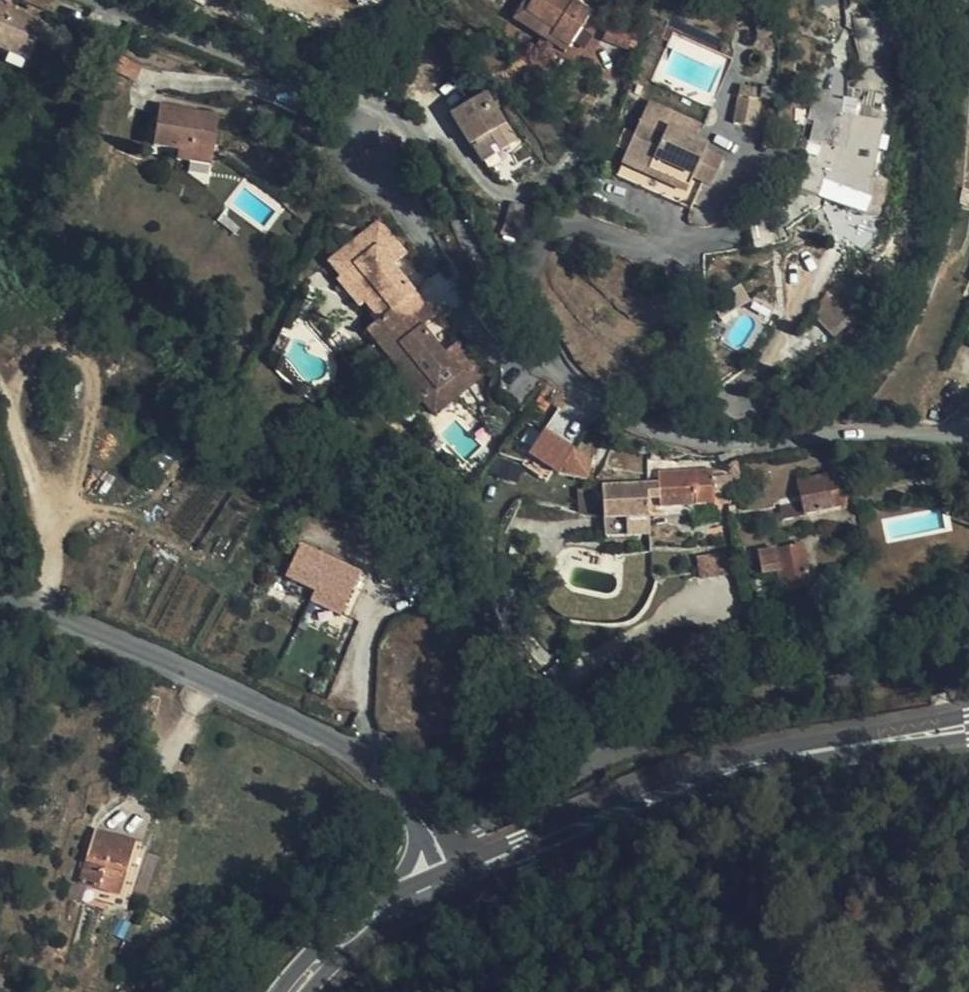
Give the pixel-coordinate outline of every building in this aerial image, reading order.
[(54,0),(29,0),(31,1),(47,8),(50,10),(54,0)] [(591,11),(574,0),(524,0),(522,3),(520,1),(511,17),(564,52),(591,11)] [(785,0),(771,0),(776,18),(789,14),(785,0)] [(47,8),(31,1),(25,14),(41,21),(47,8)] [(41,21),(25,14),(0,3),(0,48),(28,60),(38,38),(48,43),(55,28),(41,21)] [(634,47),(640,17),(620,8),(604,35),(634,47)] [(144,65),(121,54),(113,68),(138,79),(144,65)] [(734,124),(754,128),(759,100),(754,99),(755,90),(739,88),(734,124)] [(501,126),(483,93),(451,112),(470,145),(474,143),(485,162),(518,142),(507,123),(501,126)] [(821,111),(825,99),(813,95),(807,106),(821,111)] [(700,126),(648,103),(638,127),(663,138),(668,127),(695,139),(700,126)] [(153,145),(179,149),(192,151),(193,147),(214,151),(220,114),(160,104),(153,145)] [(856,109),(853,118),(882,125),(883,117),(856,109)] [(816,138),(820,144),(816,159),(810,157),(799,189),(877,218),(884,183),(877,181),(870,179),(875,154),(882,125),(853,118),(826,112),(816,138)] [(705,152),(708,145),(695,139),(668,127),(663,138),(638,127),(617,175),(692,208),(704,181),(712,184),(723,160),(705,152)] [(809,141),(804,154),(792,186),(799,189),(810,157),(816,159),(820,144),(809,141)] [(192,151),(191,161),(212,164),(214,151),(193,147),(192,151)] [(192,151),(179,149),(178,159),(191,161),(192,151)] [(870,179),(877,181),(882,155),(875,154),(870,179)] [(235,234),(240,226),(223,213),(217,221),(235,234)] [(328,261),(340,277),(355,265),(376,291),(364,301),(378,319),(388,332),(375,342),(401,373),(413,363),(435,390),(423,401),(435,415),(483,374),(457,341),(444,352),(423,326),(403,301),(414,291),(393,264),(406,252),(379,219),(328,261)] [(355,265),(340,277),(337,279),(359,306),(364,301),(376,291),(355,265)] [(826,314),(868,277),(859,266),(817,306),(826,314)] [(421,299),(414,291),(403,301),(423,326),(435,316),(432,314),(428,318),(416,304),(421,299)] [(432,314),(421,299),(416,304),(428,318),(432,314)] [(388,332),(378,319),(366,330),(375,342),(388,332)] [(413,363),(401,373),(396,376),(419,404),(423,401),(435,390),(413,363)] [(549,381),(533,402),(541,407),(556,387),(549,381)] [(544,425),(529,451),(581,483),(597,456),(544,425)] [(602,484),(604,517),(624,517),(626,535),(651,534),(648,498),(658,497),(659,505),(693,504),(713,503),(713,491),(729,490),(728,468),(711,469),(711,468),(658,470),(658,481),(602,484)] [(800,500),(803,514),(846,505),(844,496),(840,497),(834,473),(796,480),(800,500)] [(782,518),(803,514),(800,500),(779,504),(782,518)] [(721,521),(713,503),(693,504),(695,527),(721,521)] [(624,517),(604,517),(604,536),(626,535),(624,517)] [(300,540),(284,575),(314,589),(310,600),(342,614),(363,569),(300,540)] [(779,548),(777,540),(744,546),(747,560),(758,558),(762,573),(779,570),(783,593),(811,587),(803,544),(779,548)] [(77,881),(119,895),(138,840),(95,826),(77,881)]
